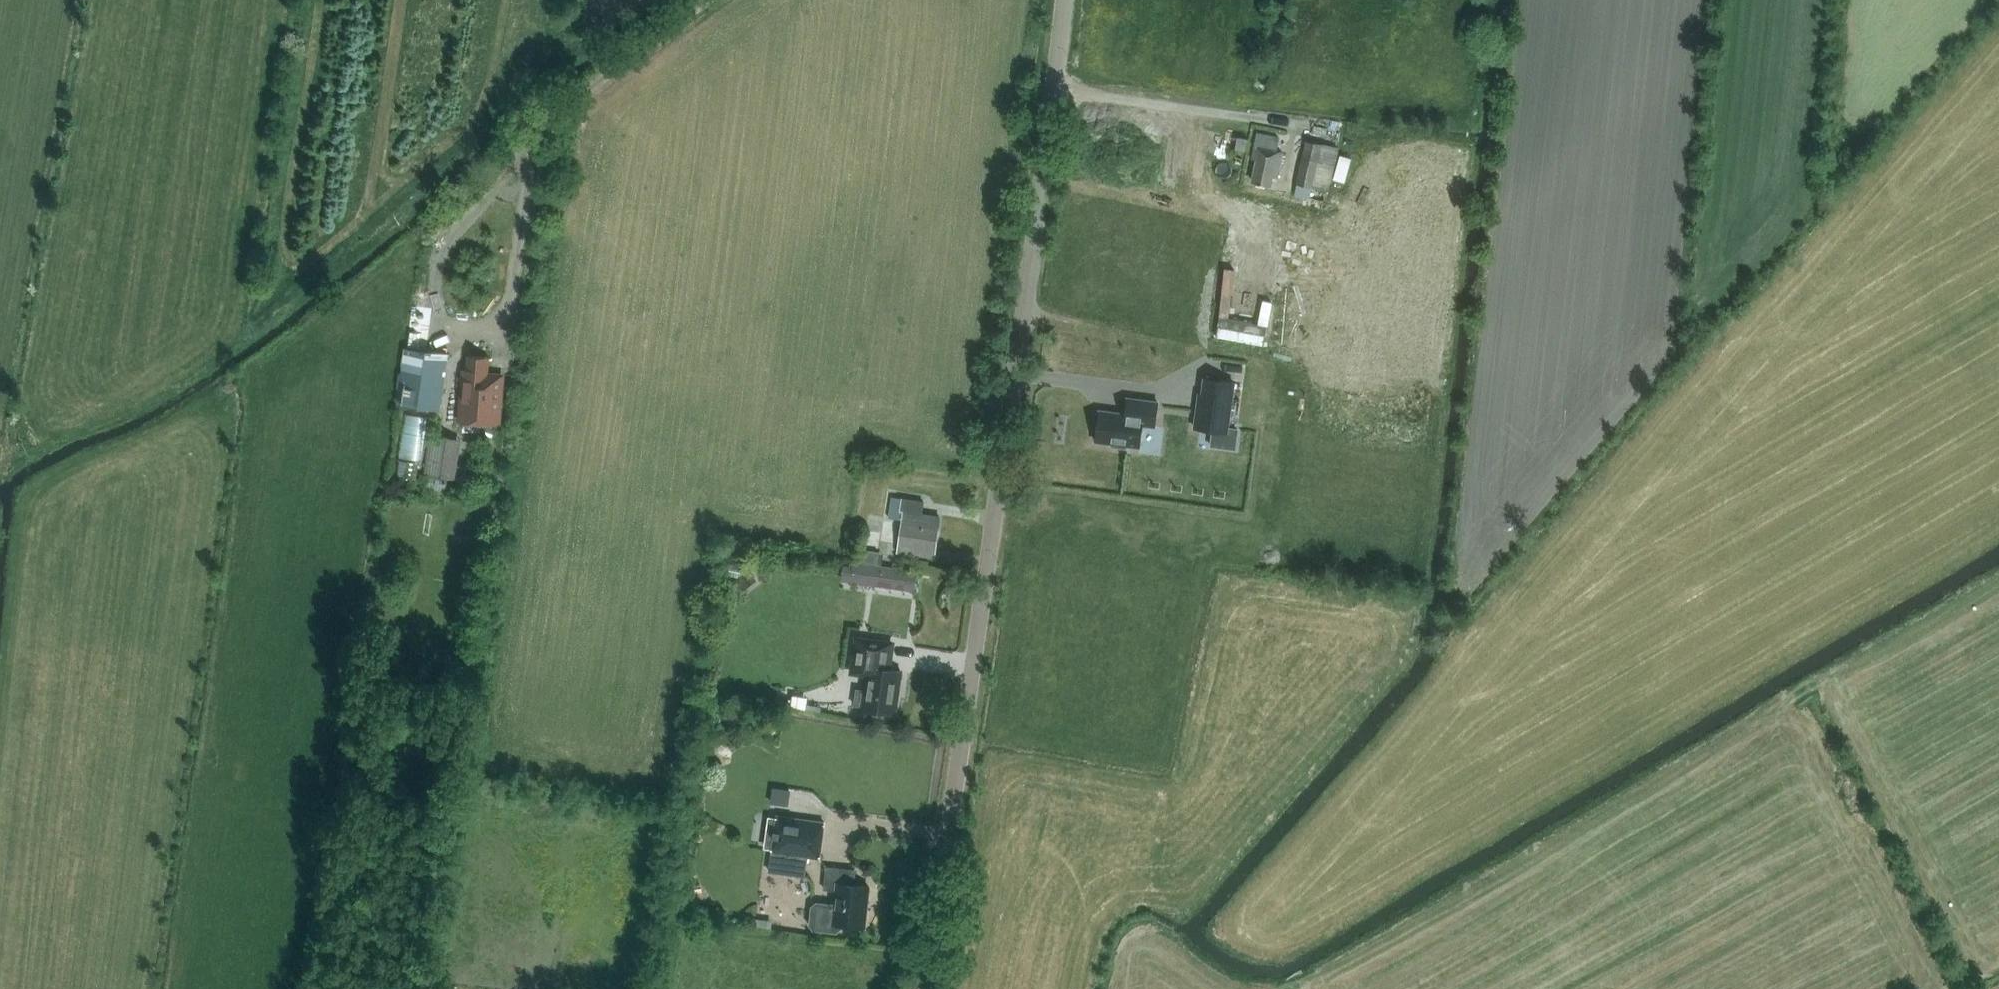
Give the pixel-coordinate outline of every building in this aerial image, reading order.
[(1270,185),(1272,176),(1278,177),(1283,152),(1276,151),(1279,137),(1258,132),(1253,158),(1258,160),(1254,181),(1270,185)] [(1246,149),(1248,138),(1246,137),(1238,136),(1236,148),(1243,149),(1246,149)] [(1322,145),(1306,142),(1297,184),(1312,188),(1322,145)] [(407,347),(399,405),(439,410),(447,352),(407,347)] [(488,389),(490,356),(468,354),(467,369),(464,368),(463,387),(461,421),(462,421),(462,417),(486,419),(486,422),(487,422),(490,389),(488,389)] [(1200,394),(1195,427),(1218,430),(1226,431),(1225,438),(1236,439),(1237,429),(1228,427),(1234,382),(1206,378),(1203,394),(1200,394)] [(1097,412),(1095,425),(1098,425),(1096,440),(1113,442),(1112,445),(1128,447),(1128,444),(1140,446),(1143,424),(1155,426),(1158,402),(1128,398),(1126,414),(1100,410),(1100,412),(1097,412)] [(400,456),(419,459),(425,416),(407,413),(400,456)] [(456,479),(462,438),(431,433),(425,474),(429,474),(427,489),(446,492),(448,477),(456,479)] [(401,459),(398,475),(416,478),(419,462),(401,459)] [(940,516),(922,513),(924,501),(893,497),(890,518),(903,520),(897,552),(920,555),(921,547),(935,549),(940,516)] [(864,548),(862,561),(878,563),(880,551),(864,548)] [(914,590),(918,569),(856,560),(855,566),(843,564),(840,579),(914,590)] [(757,580),(749,569),(738,577),(747,588),(757,580)] [(892,643),(858,638),(853,671),(867,674),(865,689),(857,688),(852,691),(851,700),(854,704),(863,706),(862,708),(895,713),(901,670),(888,668),(892,643)] [(772,801),(788,803),(790,789),(774,787),(772,801)] [(820,858),(825,822),(778,815),(773,851),(820,858)] [(870,887),(854,885),(856,870),(827,867),(825,889),(837,890),(835,905),(818,903),(813,907),(811,924),(815,928),(837,930),(841,927),(841,924),(865,926),(870,887)]
